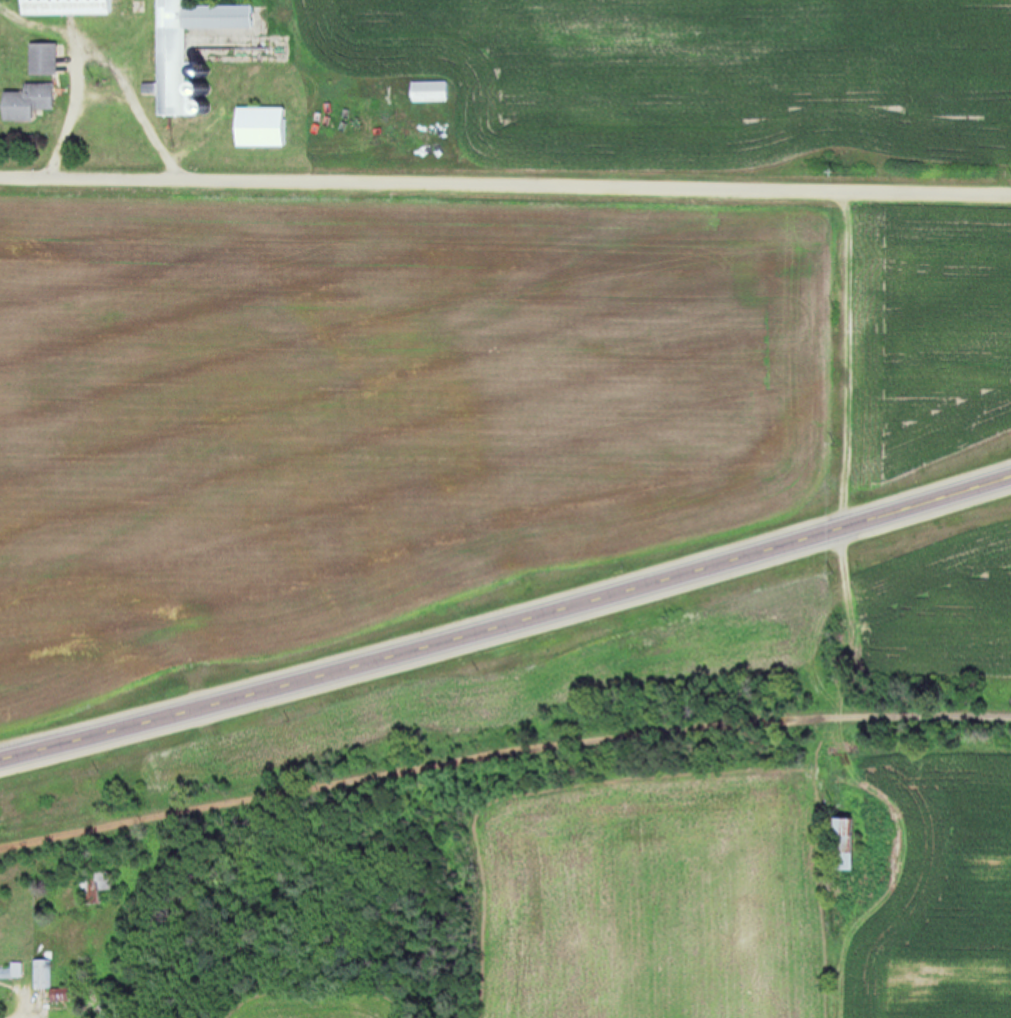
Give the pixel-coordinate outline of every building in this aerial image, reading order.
[(16,15),(106,15),(106,0),(16,0),(16,15)] [(248,28),(248,5),(175,5),(175,22),(156,22),(156,62),(181,62),(181,28),(248,28)] [(26,74),(53,74),(53,43),(26,43),(26,74)] [(446,82),(407,82),(407,102),(446,102),(446,82)] [(29,109),(49,109),(49,83),(19,83),(19,91),(0,91),(0,121),(29,121),(29,109)] [(280,119),(279,107),(230,107),(230,146),(284,146),(284,119),(280,119)] [(831,837),(831,871),(849,871),(849,820),(826,820),(826,837),(831,837)] [(79,875),(81,906),(99,905),(98,891),(108,890),(107,874),(79,875)] [(49,989),(49,961),(30,961),(30,989),(49,989)]
